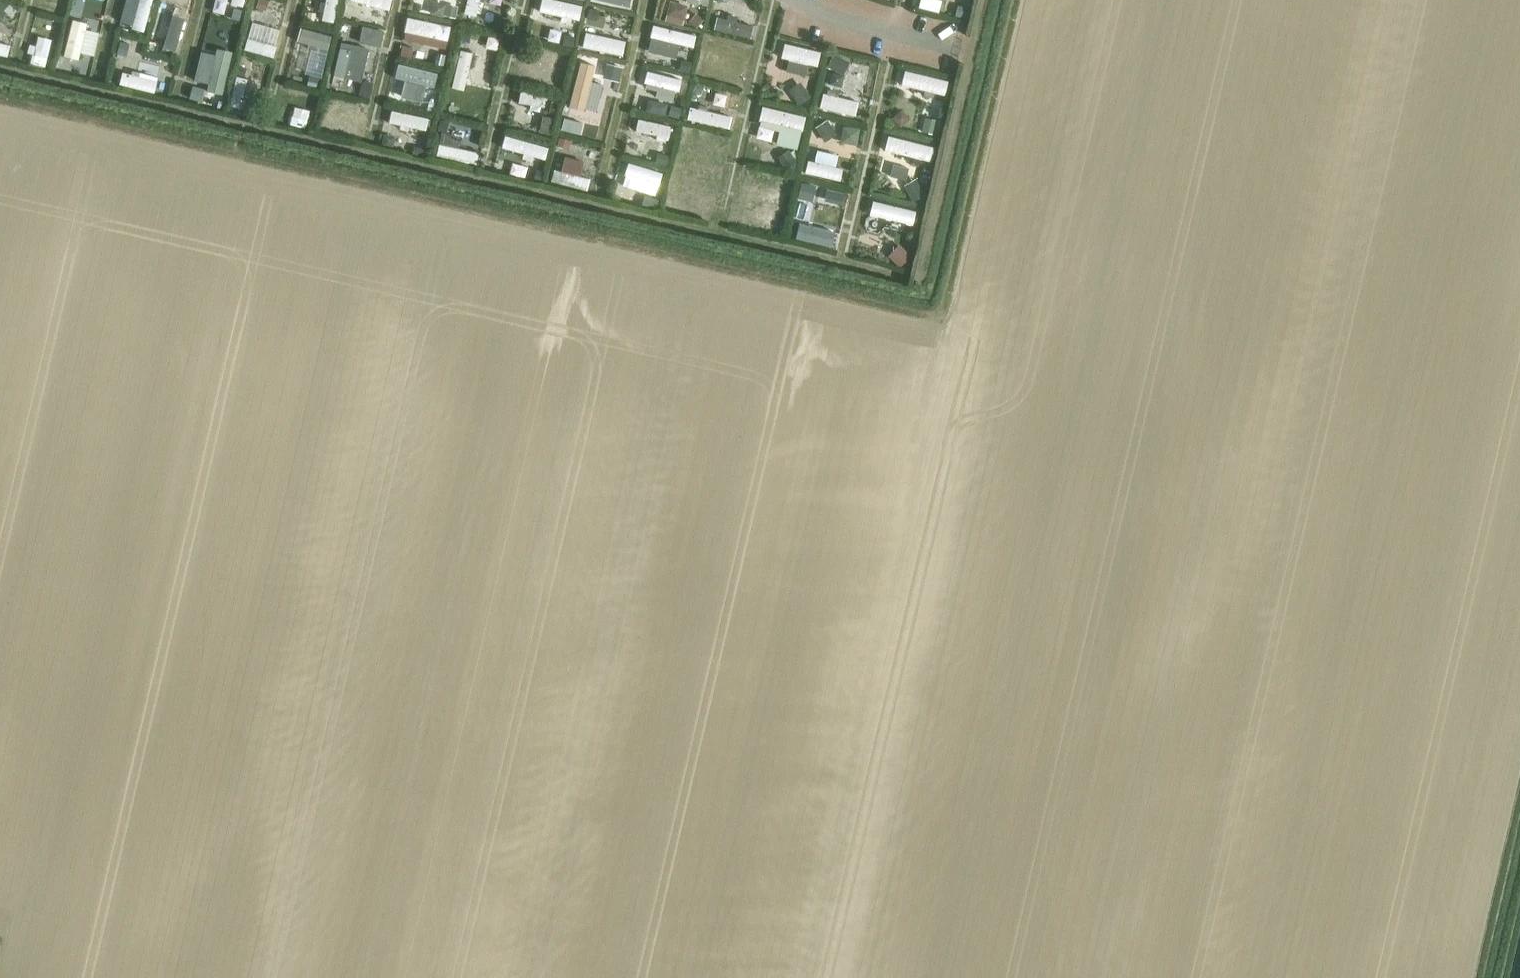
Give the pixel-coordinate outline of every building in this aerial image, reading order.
[(380,48),(384,31),(363,27),(359,43),(380,48)] [(352,51),(345,79),(361,82),(369,49),(342,43),(341,48),(352,51)]
